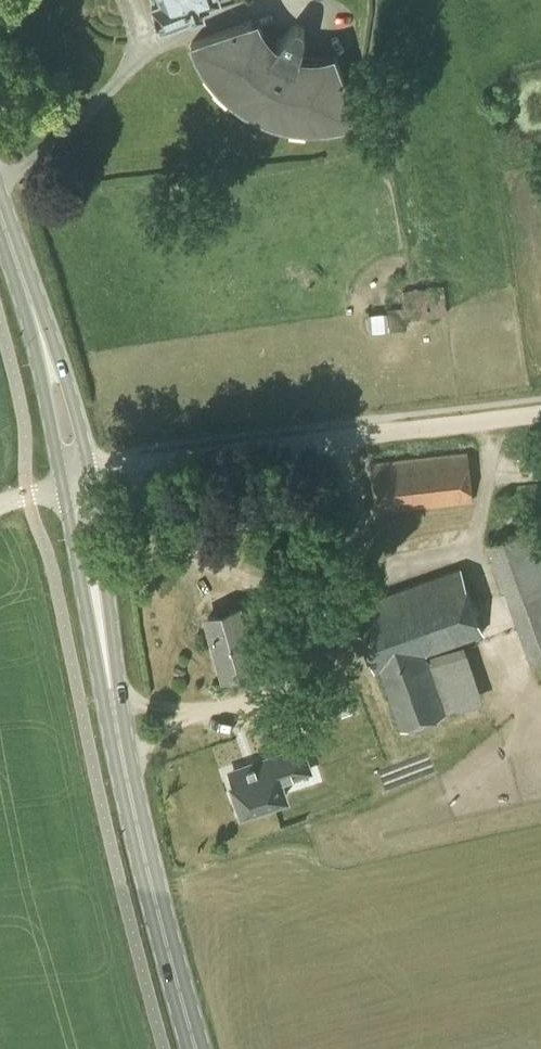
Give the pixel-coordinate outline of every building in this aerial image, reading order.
[(161,21),(202,5),(200,0),(153,0),(161,21)] [(274,48),(264,40),(256,29),(251,18),(191,40),(198,55),(206,69),(218,84),(232,97),(245,106),(259,113),(274,119),(289,123),(308,125),(327,124),(342,121),(358,117),(336,57),(321,61),(309,61),(298,60),(304,34),(305,33),(305,31),(305,30),(304,29),(304,27),(303,26),(302,25),(301,24),(300,23),(298,23),(297,23),(296,23),(294,23),(293,24),(292,24),(291,25),(290,26),(274,48)] [(452,311),(449,282),(420,286),(423,314),(452,311)] [(369,331),(388,330),(387,311),(368,313),(369,331)] [(377,512),(472,502),(467,451),(371,462),(377,512)] [(498,537),(503,558),(505,557),(532,660),(540,657),(540,525),(498,537)] [(446,713),(425,654),(484,633),(461,567),(352,605),(375,672),(380,670),(401,729),(446,713)] [(263,603),(252,605),(254,615),(264,613),(263,603)] [(225,674),(254,666),(238,606),(209,614),(225,674)] [(301,746),(231,770),(236,785),(233,789),(235,798),(240,799),(243,806),(256,801),(259,808),(275,803),(273,796),(286,791),(279,774),(308,764),(301,746)]
